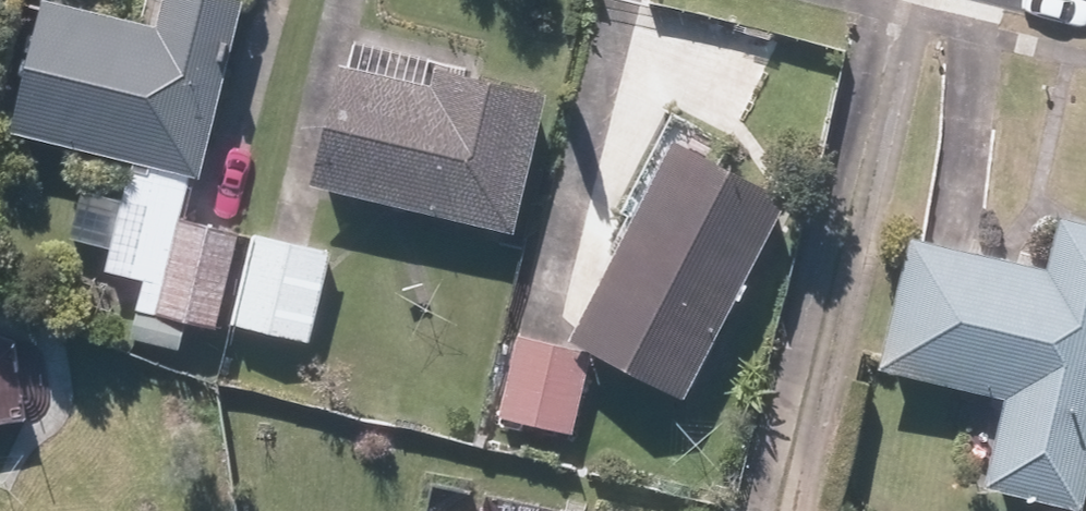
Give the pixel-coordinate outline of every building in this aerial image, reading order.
[(244,0),(155,0),(150,19),(69,0),(51,0),(19,132),(135,159),(126,197),(86,187),(74,236),(111,245),(106,268),(147,277),(134,336),(184,347),(190,320),(219,326),(240,234),(183,221),(194,174),(203,176),(244,0)] [(346,64),(320,185),(514,228),(546,81),(445,58),(439,84),(346,64)] [(795,184),(686,129),(583,333),(693,388),(795,184)] [(1065,212),(1054,257),(918,227),(886,368),(976,388),(964,442),(998,449),(989,493),(1069,510),(1085,510),(1085,217),(1065,212)] [(334,250),(255,230),(232,318),(311,339),(334,250)] [(585,258),(527,248),(516,313),(573,323),(585,258)] [(27,422),(16,329),(0,330),(0,425),(27,422)] [(591,347),(517,332),(500,413),(574,429),(591,347)] [(574,496),(571,510),(633,510),(574,496)]
